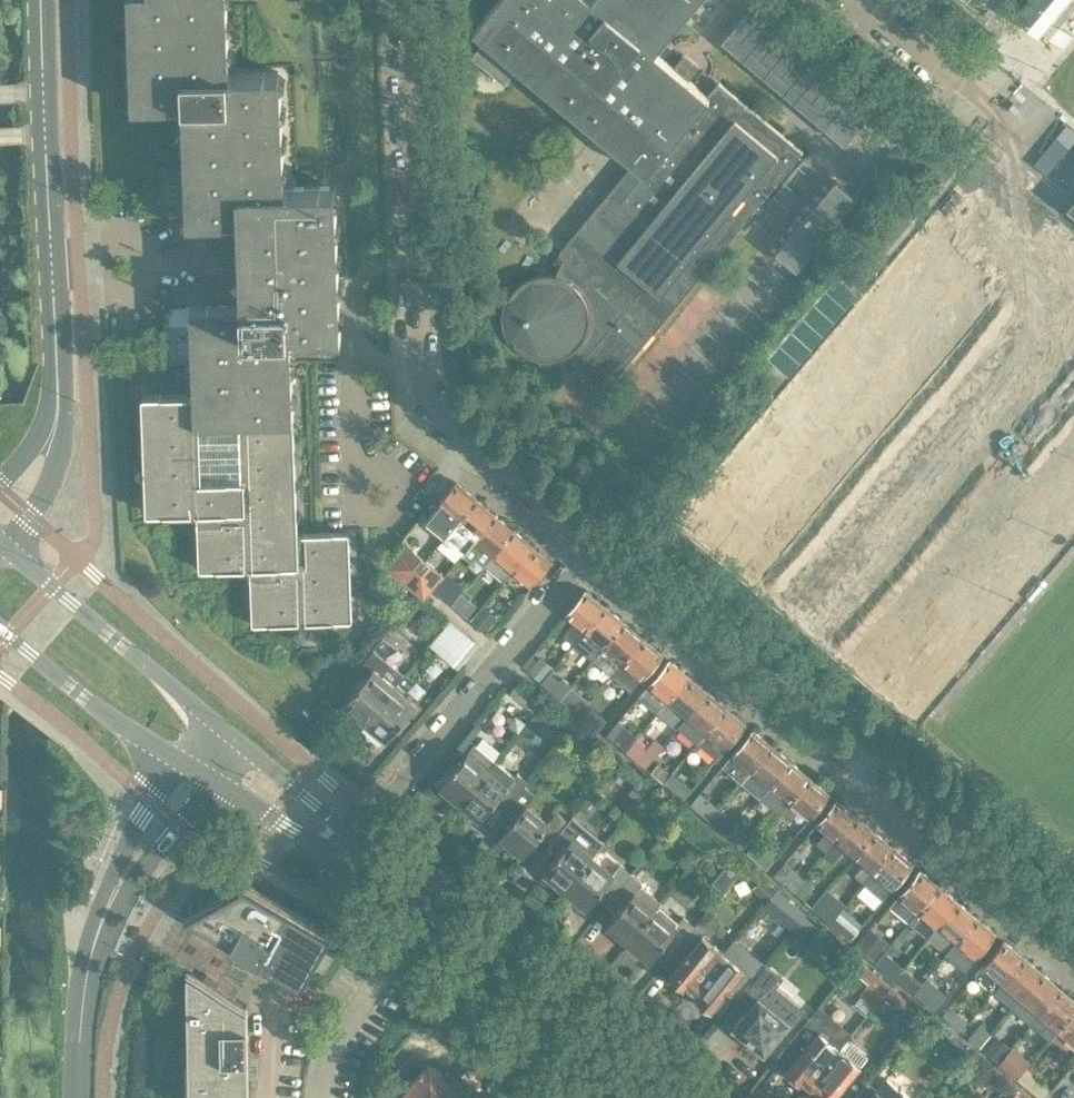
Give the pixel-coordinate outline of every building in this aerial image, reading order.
[(235,72),(235,73),(228,73),(225,0),(129,0),(133,107),(177,105),(177,104),(184,104),(186,162),(191,162),(193,219),(228,218),(244,217),(247,304),(236,304),(235,304),(192,305),(195,393),(188,393),(188,392),(144,394),(148,511),(199,509),(201,567),(245,565),(245,564),(252,564),(255,623),(351,620),(347,531),(303,532),(303,533),(296,534),(290,349),(289,349),(289,332),(336,330),(330,185),(295,186),(295,187),(283,187),(279,70),(235,72)] [(719,81),(708,95),(654,51),(696,0),(497,0),(473,30),(487,41),(476,55),(503,78),(515,64),(633,162),(558,253),(563,257),(555,274),(549,273),(534,275),(525,278),(516,286),(509,297),(511,298),(509,301),(508,305),(507,309),(507,313),(506,316),(507,320),(507,324),(508,327),(509,330),(511,333),(513,337),(515,340),(513,341),(516,345),(518,347),(520,349),(524,351),(526,353),(530,355),(534,356),(538,357),(541,358),(545,358),(550,358),(554,358),(558,357),(561,356),(564,354),(568,353),(577,365),(573,370),(601,394),(803,151),(719,81)] [(1016,15),(1039,34),(1046,40),(1049,37),(1060,25),(1073,8),(1073,0),(1029,0),(1016,15)] [(748,8),(722,39),(844,143),(861,123),(871,112),(748,8)] [(1060,25),(1049,37),(1063,49),(1073,36),(1060,25)] [(836,178),(775,251),(796,268),(856,196),(836,178)] [(891,201),(869,228),(889,245),(912,219),(891,201)] [(854,297),(835,280),(767,359),(787,376),(854,297)] [(477,497),(457,481),(426,518),(437,527),(447,515),(456,523),(477,497)] [(495,513),(477,497),(456,523),(465,530),(455,542),(465,550),(495,513)] [(495,513),(465,550),(463,552),(471,560),(483,545),(493,554),(514,529),(495,513)] [(533,545),(514,529),(493,554),(513,570),(533,545)] [(405,583),(425,559),(407,544),(387,567),(405,583)] [(533,545),(513,570),(532,585),(552,560),(533,545)] [(444,575),(425,559),(405,583),(418,594),(424,599),(444,575)] [(436,590),(472,612),(482,596),(446,573),(436,590)] [(574,642),(605,604),(586,589),(565,615),(574,622),(564,634),(574,642)] [(624,620),(605,604),(574,642),(593,658),(624,620)] [(493,621),(479,610),(472,618),(486,630),(493,621)] [(476,642),(450,620),(431,643),(457,664),(476,642)] [(643,636),(624,620),(593,658),(612,674),(614,671),(643,636)] [(633,688),(662,652),(643,636),(614,671),(623,679),(633,688)] [(549,672),(554,666),(541,656),(529,670),(542,680),(549,672)] [(658,711),(689,674),(670,658),(639,695),(658,711)] [(374,665),(343,703),(365,721),(397,684),(374,665)] [(564,676),(558,679),(549,672),(542,680),(554,690),(553,690),(561,696),(572,683),(564,676)] [(678,725),(707,690),(689,674),(658,711),(677,727),(678,725)] [(518,682),(510,692),(532,710),(540,699),(518,682)] [(423,705),(418,701),(397,684),(365,721),(386,739),(409,712),(414,716),(423,705)] [(696,740),(725,705),(707,690),(678,725),(696,740)] [(575,693),(568,702),(580,712),(587,703),(575,693)] [(564,734),(572,724),(544,701),(529,718),(539,726),(546,719),(564,734)] [(599,728),(607,719),(590,704),(582,714),(599,728)] [(716,757),(746,722),(725,705),(696,740),(716,757)] [(626,750),(635,738),(638,735),(618,720),(606,734),(626,750)] [(742,780),(772,744),(753,729),(732,753),(743,762),(734,773),(742,780)] [(654,753),(635,738),(626,750),(644,765),(654,753)] [(461,800),(495,759),(474,742),(468,751),(442,783),(461,800)] [(761,796),(770,785),(791,760),(772,744),(742,780),(761,796)] [(508,805),(525,784),(495,759),(461,800),(482,817),(498,797),(508,805)] [(810,776),(791,760),(770,785),(789,801),(790,800),(810,776)] [(658,762),(651,771),(662,781),(670,771),(658,762)] [(691,787),(671,770),(670,771),(662,781),(674,791),(682,798),(691,787)] [(790,800),(789,801),(780,811),(790,819),(799,808),(808,817),(829,792),(810,776),(790,800)] [(525,784),(508,805),(518,813),(502,833),(525,852),(541,833),(551,841),(569,820),(558,811),(551,820),(529,802),(536,793),(525,784)] [(719,808),(700,792),(690,804),(709,820),(719,808)] [(837,798),(816,823),(826,831),(817,842),(825,849),(855,814),(837,798)] [(733,805),(726,799),(719,808),(709,820),(727,835),(736,824),(725,814),(733,805)] [(875,830),(855,814),(825,849),(835,858),(845,847),(854,855),(875,830)] [(593,855),(598,848),(578,832),(580,830),(569,820),(551,841),(562,850),(545,869),(566,887),(593,855)] [(875,830),(854,855),(864,863),(855,873),(864,881),(893,846),(875,830)] [(740,832),(733,840),(748,852),(755,844),(740,832)] [(766,851),(770,846),(760,838),(755,844),(748,852),(758,861),(765,868),(774,858),(766,851)] [(893,846),(864,881),(883,897),(912,862),(893,846)] [(593,855),(566,887),(588,905),(604,885),(615,893),(632,873),(621,864),(614,872),(593,855)] [(792,889),(803,875),(785,860),(773,874),(779,879),(792,889)] [(730,861),(713,882),(723,890),(740,869),(730,861)] [(912,918),(940,885),(920,869),(900,893),(902,895),(895,904),(912,918)] [(629,939),(656,907),(661,901),(641,884),(643,882),(632,873),(615,893),(625,902),(608,922),(629,939)] [(805,876),(803,875),(792,889),(805,901),(813,891),(810,889),(815,883),(805,875),(805,876)] [(775,888),(759,876),(752,885),(767,898),(775,888)] [(245,882),(196,910),(185,916),(195,922),(302,983),(331,931),(245,882)] [(938,925),(959,901),(940,885),(912,918),(909,921),(920,930),(930,918),(938,925)] [(830,922),(837,913),(846,903),(827,887),(811,906),(817,911),(830,922)] [(793,925),(804,911),(775,888),(767,898),(764,902),(793,925)] [(959,901),(938,925),(928,937),(946,952),(976,915),(959,901)] [(673,952),(695,927),(695,926),(684,916),(677,925),(656,907),(629,939),(651,957),(658,949),(669,958),(673,952)] [(682,959),(703,933),(717,916),(709,909),(695,926),(695,927),(673,952),(682,959)] [(848,922),(837,913),(830,922),(841,931),(849,938),(857,929),(848,922)] [(976,957),(996,932),(976,915),(946,952),(965,969),(975,957),(976,957)] [(793,927),(809,940),(817,930),(802,917),(793,927)] [(875,959),(883,949),(889,943),(871,928),(857,944),(875,959)] [(693,988),(724,951),(703,933),(682,959),(670,973),(671,974),(672,979),(678,984),(683,984),(684,985),(686,982),(693,988)] [(994,990),(1023,955),(1004,939),(975,974),(994,990)] [(731,942),(724,951),(693,988),(700,994),(698,996),(699,997),(699,1001),(706,1007),(711,1006),(712,1007),(713,1006),(721,1013),(740,991),(758,970),(760,966),(731,942)] [(904,966),(883,949),(875,959),(895,976),(904,966)] [(1012,1006),(1042,971),(1023,955),(994,990),(1012,1006)] [(890,987),(875,974),(858,960),(851,968),(868,982),(860,992),(875,1005),(884,995),(890,987)] [(921,981),(904,966),(895,976),(913,991),(921,981)] [(216,986),(188,970),(188,981),(187,982),(190,1097),(249,1097),(247,1004),(216,986)] [(772,982),(758,970),(740,991),(753,1003),(734,1025),(764,1050),(789,1021),(760,997),(772,982)] [(1040,1011),(1061,987),(1042,971),(1012,1006),(1031,1022),(1040,1011)] [(926,976),(921,981),(913,991),(925,1001),(933,1008),(946,993),(926,976)] [(922,1014),(890,987),(884,995),(915,1022),(922,1014)] [(1040,1011),(1059,1028),(1073,1009),(1073,998),(1061,987),(1040,1011)] [(969,1020),(949,1005),(941,1015),(960,1030),(969,1020)] [(809,1084),(847,1039),(853,1032),(820,1006),(778,1057),(789,1067),(787,1070),(788,1070),(788,1075),(795,1081),(799,1080),(800,1081),(802,1078),(809,1084)] [(1059,1028),(1051,1036),(1060,1043),(1067,1035),(1073,1040),(1073,1009),(1059,1028)] [(978,1046),(990,1032),(980,1023),(968,1037),(978,1046)] [(984,1049),(999,1060),(1011,1046),(997,1034),(984,1049)] [(809,1084),(816,1090),(814,1092),(815,1093),(815,1097),(816,1097),(833,1097),(861,1064),(865,1059),(852,1049),(855,1045),(847,1039),(809,1084)] [(1009,1051),(999,1063),(1016,1078),(1026,1066),(1009,1051)] [(407,1097),(436,1097),(451,1080),(442,1072),(442,1069),(435,1064),(432,1064),(429,1062),(426,1065),(411,1052),(389,1080),(404,1092),(402,1094),(407,1097)] [(1053,1088),(1026,1066),(1016,1078),(1025,1085),(1039,1097),(1040,1097),(1044,1097),(1053,1088)] [(977,1080),(990,1090),(998,1080),(984,1070),(977,1080)] [(887,1077),(876,1091),(865,1082),(852,1097),(912,1097),(887,1077)] [(436,1097),(473,1097),(471,1096),(471,1093),(464,1088),(461,1088),(451,1080),(436,1097)]
